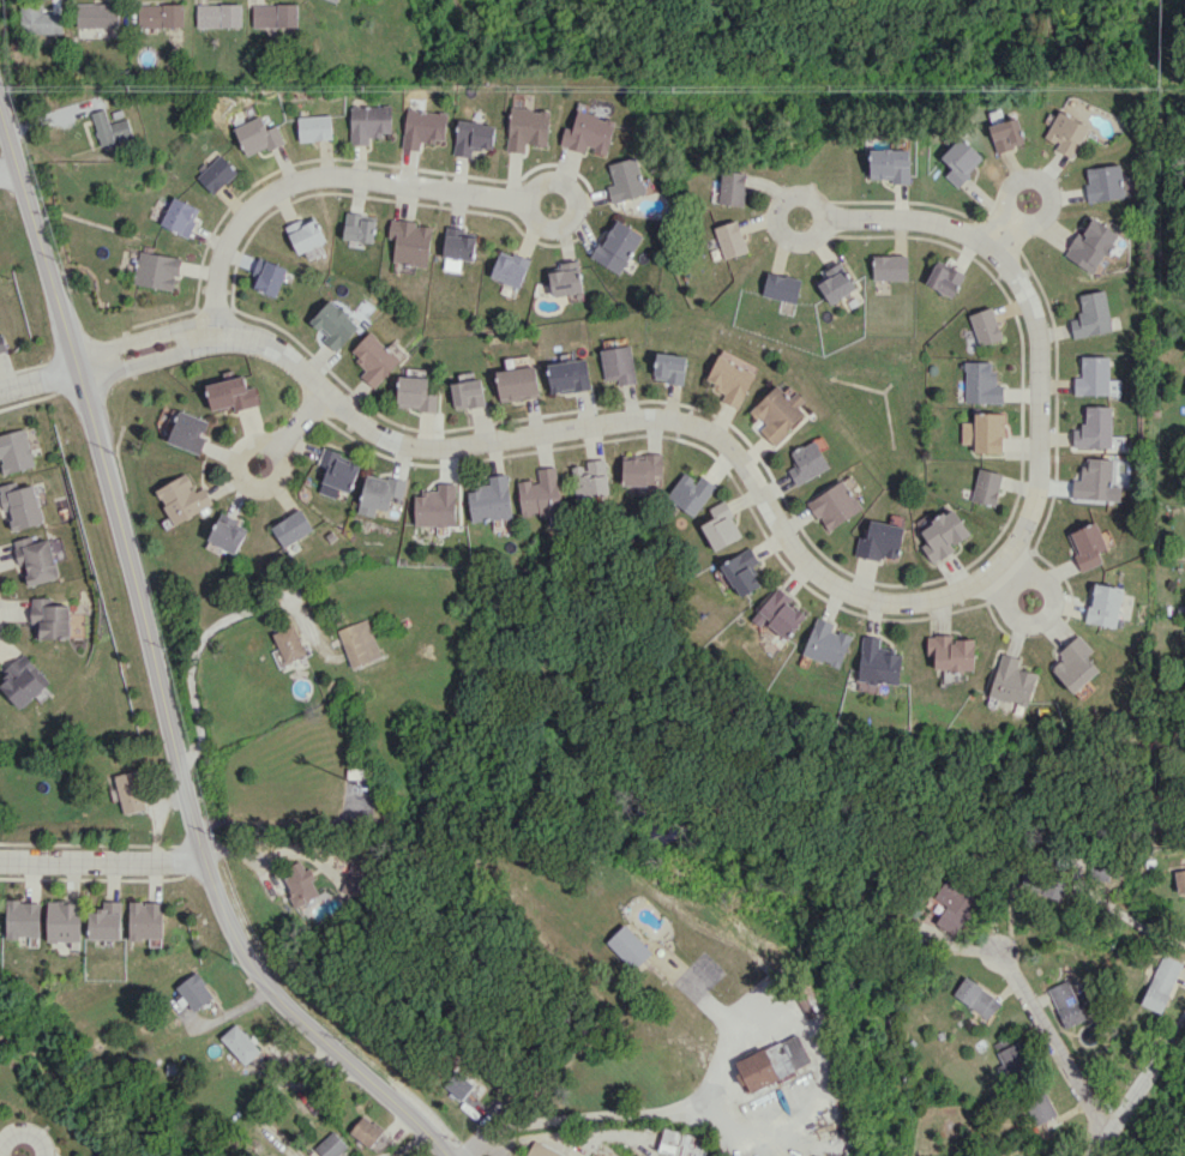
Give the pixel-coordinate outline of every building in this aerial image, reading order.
[(61,12),(43,12),(42,1),(21,2),(23,34),(62,32),(61,12)] [(117,28),(118,4),(76,3),(76,27),(117,28)] [(184,26),(183,3),(135,4),(136,28),(184,26)] [(241,3),(196,4),(197,27),(242,26),(241,3)] [(253,28),(298,26),(297,3),(252,5),(253,28)] [(351,144),(368,144),(368,135),(392,134),(391,105),(350,106),(351,144)] [(408,107),(401,147),(419,150),(421,142),(435,144),(436,138),(444,139),(448,114),(408,107)] [(100,145),(132,136),(127,118),(108,123),(104,108),(91,112),(100,145)] [(508,151),(526,152),(526,144),(548,145),(550,110),(511,108),(508,151)] [(607,156),(615,119),(578,111),(574,128),(565,126),(561,146),(589,152),(607,156)] [(1044,143),(1076,155),(1088,124),(1056,112),(1044,143)] [(298,116),(299,140),(332,139),(331,115),(298,116)] [(266,129),(261,116),(233,127),(246,157),(284,142),(277,125),(266,129)] [(995,150),(1024,146),(1020,118),(990,123),(995,150)] [(454,155),(472,157),(473,146),(493,148),(496,125),(458,120),(454,155)] [(945,175),(957,187),(984,158),(961,136),(941,157),(952,168),(945,175)] [(870,181),(909,181),(910,149),(871,149),(870,181)] [(213,195),(238,171),(221,153),(196,177),(213,195)] [(609,163),(614,184),(608,185),(612,202),(646,195),(638,157),(609,163)] [(1124,197),(1119,164),(1084,169),(1089,202),(1124,197)] [(746,172),(721,171),(719,204),(744,205),(746,172)] [(201,209),(174,196),(160,224),(187,237),(201,209)] [(377,216),(347,212),(343,238),(374,242),(377,216)] [(327,241),(314,214),(286,227),(299,254),(327,241)] [(1094,274),(1119,233),(1090,215),(1066,256),(1094,274)] [(643,235),(616,218),(592,258),(619,274),(643,235)] [(427,267),(434,225),(391,219),(388,238),(396,239),(393,262),(427,267)] [(724,259),(748,252),(738,219),(714,227),(724,259)] [(474,260),(477,231),(446,227),(443,256),(474,260)] [(520,288),(530,260),(502,249),(491,277),(520,288)] [(175,290),(180,258),(138,250),(133,283),(175,290)] [(907,255),(872,256),(873,280),(908,279),(907,255)] [(252,275),(258,277),(254,288),(277,297),(288,267),(259,257),(252,275)] [(582,292),(578,260),(547,264),(551,296),(582,292)] [(820,271),(825,280),(819,284),(829,304),(856,289),(841,260),(820,271)] [(925,284),(953,298),(965,273),(948,265),(946,269),(935,264),(925,284)] [(761,295),(795,304),(801,280),(768,271),(761,295)] [(1079,294),(1082,318),(1071,320),(1073,336),(1112,332),(1107,290),(1079,294)] [(360,325),(331,298),(309,322),(338,349),(360,325)] [(980,346),(1003,338),(992,306),(969,315),(980,346)] [(350,353),(368,369),(361,376),(374,388),(401,359),(370,331),(350,353)] [(635,381),(632,346),(601,349),(604,384),(635,381)] [(738,408),(757,365),(720,349),(705,382),(725,391),(721,401),(738,408)] [(654,380),(684,383),(686,355),(656,353),(654,380)] [(1109,356),(1081,356),(1081,377),(1074,377),(1074,395),(1109,394),(1109,356)] [(590,388),(586,358),(547,364),(551,394),(590,388)] [(995,361),(966,361),(965,402),(1003,403),(1004,385),(994,385),(995,361)] [(497,369),(499,400),(538,398),(536,367),(497,369)] [(255,386),(248,388),(244,375),(206,385),(213,410),(233,405),(235,411),(260,404),(255,386)] [(428,377),(399,376),(397,409),(437,411),(437,394),(427,393),(428,377)] [(455,409),(485,404),(481,378),(451,383),(455,409)] [(806,414),(798,406),(805,400),(796,391),(789,398),(776,385),(749,411),(763,425),(759,430),(774,445),(806,414)] [(1073,447),(1111,447),(1111,406),(1084,406),(1084,429),(1073,429),(1073,447)] [(208,419),(178,411),(169,444),(201,453),(206,437),(203,437),(208,419)] [(962,421),(962,443),(975,443),(975,453),(1002,453),(1003,413),(975,413),(974,422),(962,421)] [(4,474),(35,466),(25,428),(0,434),(0,460),(4,474)] [(829,467),(814,439),(790,452),(797,464),(788,469),(796,485),(829,467)] [(321,481),(349,492),(360,463),(323,449),(317,464),(326,468),(321,481)] [(622,459),(622,486),(662,485),(662,453),(646,454),(646,459),(622,459)] [(1111,458),(1088,458),(1088,466),(1081,466),(1080,480),(1072,479),(1071,498),(1109,500),(1111,458)] [(572,465),(577,498),(610,493),(605,460),(572,465)] [(517,482),(522,516),(563,510),(556,466),(538,469),(539,479),(517,482)] [(973,502),(997,505),(1001,472),(977,469),(973,502)] [(701,475),(696,481),(683,472),(666,498),(694,517),(715,485),(701,475)] [(155,489),(173,524),(213,504),(204,486),(195,490),(186,473),(155,489)] [(470,521),(511,518),(508,474),(489,475),(489,484),(476,485),(477,490),(468,491),(470,521)] [(373,516),(375,508),(387,510),(391,494),(401,497),(405,480),(388,476),(387,482),(364,477),(356,513),(373,516)] [(828,531),(862,508),(842,479),(808,502),(828,531)] [(43,523),(34,484),(19,488),(17,481),(0,485),(0,494),(4,510),(9,509),(13,530),(43,523)] [(414,526),(455,525),(455,483),(437,483),(437,492),(413,492),(414,526)] [(715,550),(743,535),(724,500),(712,506),(718,515),(700,525),(715,550)] [(313,529),(300,508),(270,526),(283,547),(313,529)] [(932,563),(955,550),(952,545),(970,535),(955,508),(919,528),(927,541),(921,544),(932,563)] [(208,542),(237,553),(248,523),(219,512),(208,542)] [(855,556),(880,560),(881,556),(897,559),(903,526),(870,520),(866,537),(858,536),(855,556)] [(1107,548),(1096,521),(1066,534),(1082,571),(1101,562),(1097,552),(1107,548)] [(58,578),(47,534),(13,542),(19,566),(23,565),(29,585),(58,578)] [(759,562),(750,546),(720,564),(740,597),(760,585),(750,567),(759,562)] [(1124,589),(1093,582),(1084,621),(1115,628),(1124,589)] [(752,612),(784,641),(807,615),(776,586),(752,612)] [(33,639),(69,638),(68,604),(53,605),(53,596),(32,597),(33,639)] [(852,636),(832,629),(834,623),(816,617),(802,654),(840,668),(852,636)] [(338,629),(352,667),(382,657),(368,619),(338,629)] [(273,633),(285,663),(307,655),(294,624),(273,633)] [(1086,655),(1092,649),(1078,634),(1058,653),(1062,658),(1051,669),(1073,693),(1099,669),(1086,655)] [(880,637),(862,635),(858,681),(899,684),(902,650),(879,649),(880,637)] [(974,638),(954,639),(954,635),(927,635),(928,652),(934,652),(935,671),(976,669),(974,638)] [(10,676),(0,685),(0,686),(20,708),(50,682),(23,653),(4,670),(10,676)] [(1028,706),(1037,674),(1016,668),(1019,658),(1001,653),(989,695),(1028,706)] [(146,809),(138,770),(115,775),(122,813),(146,809)] [(297,903),(318,895),(305,860),(284,868),(297,903)] [(371,868),(351,861),(340,891),(360,898),(371,868)] [(1175,870),(1176,890),(1184,890),(1184,869),(1175,870)] [(947,905),(937,922),(957,934),(978,899),(945,879),(934,898),(947,905)] [(1042,899),(1065,898),(1064,880),(1042,880),(1042,899)] [(7,937),(40,938),(41,902),(7,901),(7,937)] [(48,942),(81,941),(81,901),(47,902),(48,942)] [(89,939),(121,940),(122,901),(102,901),(102,911),(89,911),(89,939)] [(130,939),(163,939),(163,902),(130,902),(130,939)] [(633,970),(652,952),(625,923),(606,942),(633,970)] [(1143,1006),(1164,1013),(1180,961),(1159,954),(1143,1006)] [(214,996),(196,971),(176,986),(194,1011),(214,996)] [(989,1019),(1002,1000),(965,976),(953,995),(989,1019)] [(1048,988),(1065,1028),(1085,1019),(1069,979),(1048,988)] [(243,1065),(260,1051),(237,1023),(220,1037),(243,1065)] [(810,1061),(798,1033),(733,1062),(747,1095),(796,1073),(794,1068),(810,1061)] [(997,1051),(1006,1072),(1030,1062),(1021,1041),(997,1051)] [(473,1085),(457,1071),(444,1085),(460,1099),(473,1085)] [(1023,1099),(1037,1125),(1057,1114),(1043,1088),(1023,1099)] [(383,1130),(364,1114),(350,1131),(369,1147),(383,1130)] [(703,1137),(664,1127),(658,1152),(675,1155),(699,1155),(703,1137)] [(347,1146),(333,1130),(314,1148),(322,1155),(336,1155),(347,1146)] [(526,1155),(566,1155),(534,1140),(526,1155)]
